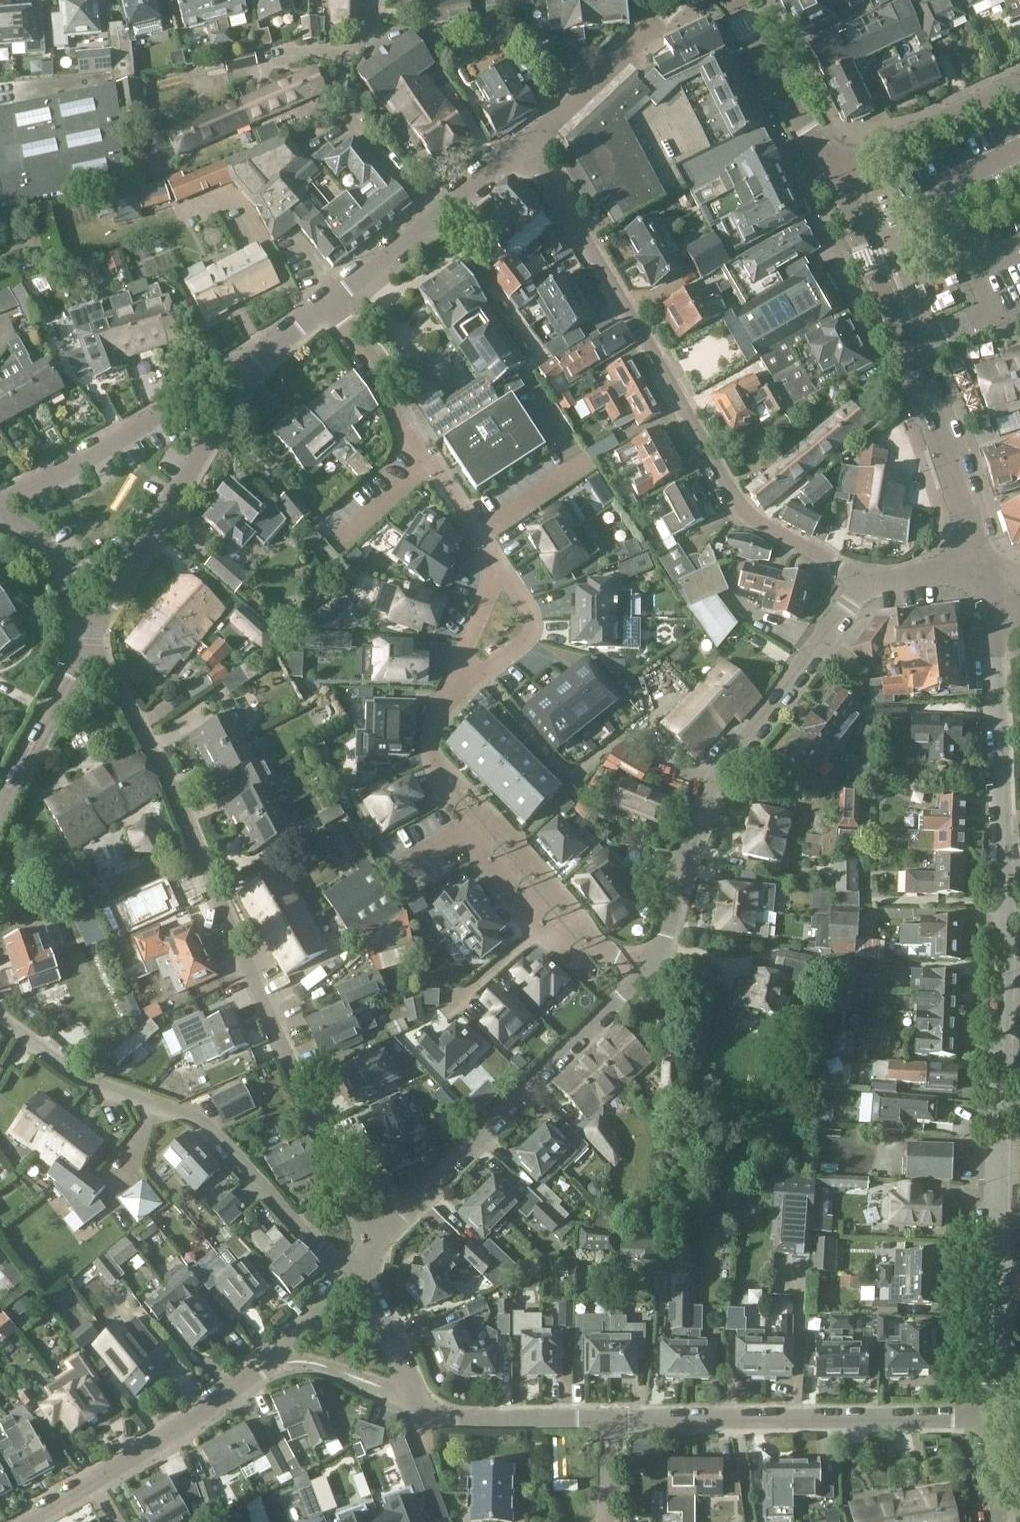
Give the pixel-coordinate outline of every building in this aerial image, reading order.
[(68,37),(99,34),(96,0),(77,0),(77,1),(62,2),(63,15),(51,16),(54,49),(68,48),(68,37)] [(133,30),(135,39),(163,32),(161,23),(162,23),(156,0),(121,0),(129,31),(133,30)] [(222,46),(211,0),(177,0),(185,32),(207,27),(215,59),(225,56),(222,46)] [(222,46),(233,43),(228,21),(248,16),(244,0),(211,0),(222,46)] [(259,23),(295,14),(292,0),(254,0),(259,23)] [(361,0),(334,0),(334,24),(361,24),(361,0)] [(432,5),(437,26),(465,20),(466,25),(473,24),(468,0),(454,0),(440,3),(440,1),(431,3),(432,5)] [(473,24),(479,23),(476,6),(486,4),(487,9),(497,7),(493,0),(468,0),(473,24)] [(497,7),(499,11),(533,6),(533,8),(539,7),(546,6),(550,32),(563,31),(565,45),(584,43),(582,32),(589,31),(585,0),(493,0),(497,7)] [(589,31),(629,26),(626,0),(585,0),(589,31)] [(786,13),(813,0),(779,0),(786,13)] [(786,13),(798,38),(807,33),(806,31),(863,3),(861,0),(813,0),(786,13)] [(810,45),(826,78),(863,61),(916,36),(924,32),(909,0),(901,0),(898,1),(883,10),(878,12),(833,34),(810,45)] [(924,32),(928,41),(950,31),(947,25),(966,17),(958,0),(909,0),(924,32)] [(965,7),(970,5),(972,8),(990,0),(962,0),(965,7)] [(1011,21),(1019,17),(1019,7),(1017,0),(1003,0),(1011,21)] [(37,10),(11,12),(13,45),(25,44),(26,56),(46,55),(43,19),(38,19),(37,10)] [(13,45),(11,12),(0,13),(0,46),(13,45)] [(319,40),(317,17),(303,19),(305,41),(319,40)] [(666,48),(651,59),(662,80),(678,72),(679,73),(723,52),(709,23),(665,44),(666,48)] [(109,26),(112,52),(113,73),(115,83),(135,79),(131,43),(124,44),(122,25),(109,26)] [(924,32),(916,36),(920,48),(921,47),(928,44),(927,41),(928,41),(924,32)] [(432,67),(410,36),(369,65),(360,72),(358,73),(381,106),(384,103),(417,149),(423,145),(435,163),(445,156),(446,158),(472,140),(424,73),(432,67)] [(475,84),(487,106),(474,114),(491,141),(497,138),(496,136),(504,131),(507,134),(537,112),(534,106),(545,98),(512,42),(492,55),(483,39),(473,46),(480,59),(460,72),(459,76),(465,87),(470,88),(475,84)] [(79,76),(113,73),(112,52),(77,54),(79,76)] [(225,68),(224,68),(225,72),(227,72),(258,65),(255,52),(223,59),(225,68)] [(914,53),(900,60),(903,66),(916,92),(941,80),(938,74),(936,70),(929,55),(928,54),(924,55),(917,59),(914,53)] [(355,65),(360,72),(369,65),(362,55),(355,65)] [(899,57),(873,69),(877,78),(879,77),(884,89),(877,92),(883,106),(884,105),(891,102),(892,104),(916,92),(903,66),(900,60),(899,57)] [(701,70),(711,92),(736,81),(725,58),(701,70)] [(863,61),(826,78),(836,100),(844,116),(848,124),(874,112),(874,110),(880,107),(874,94),(873,93),(869,84),(873,83),(863,61)] [(42,66),(43,79),(54,78),(53,65),(42,66)] [(580,148),(558,161),(589,214),(601,207),(613,228),(687,188),(691,196),(726,177),(724,173),(735,168),(734,165),(772,147),(760,128),(758,124),(733,137),(711,92),(701,70),(665,88),(650,73),(643,80),(637,74),(572,136),(580,148)] [(315,71),(239,105),(248,126),(325,92),(315,71)] [(141,80),(115,83),(116,87),(121,117),(146,113),(141,80)] [(733,137),(758,124),(742,93),(736,81),(711,92),(733,137)] [(122,132),(116,87),(0,111),(0,160),(122,132)] [(178,157),(248,126),(239,105),(169,135),(178,157)] [(122,132),(0,160),(0,198),(2,208),(128,182),(122,153),(125,153),(122,132)] [(284,138),(225,162),(233,183),(254,208),(288,180),(287,179),(306,162),(287,140),(286,141),(284,138)] [(357,209),(377,234),(409,208),(353,140),(323,163),(336,179),(348,170),(362,188),(352,196),(349,199),(357,209)] [(699,210),(700,210),(779,170),(782,169),(772,147),(734,165),(735,168),(724,173),(726,177),(691,196),(699,210)] [(167,179),(176,204),(221,185),(222,188),(233,183),(225,162),(225,161),(185,178),(183,172),(167,179)] [(287,179),(288,180),(348,256),(371,238),(352,213),(357,209),(349,199),(352,196),(349,193),(327,211),(312,192),(318,186),(312,179),(319,172),(309,161),(307,163),(306,162),(287,179)] [(779,170),(700,210),(710,230),(717,227),(789,191),(779,170)] [(427,182),(431,187),(439,182),(436,177),(427,182)] [(100,219),(111,216),(113,226),(143,218),(141,211),(171,203),(164,180),(136,188),(106,194),(94,197),(100,219)] [(254,208),(257,212),(274,244),(298,226),(332,268),(348,256),(288,180),(254,208)] [(503,250),(511,259),(491,275),(510,302),(511,302),(531,286),(533,284),(515,260),(517,258),(523,266),(532,258),(541,250),(535,243),(541,238),(545,235),(556,255),(569,247),(555,224),(549,229),(541,219),(542,218),(513,184),(511,186),(492,203),(494,205),(476,220),(502,251),(503,250)] [(735,253),(744,249),(803,219),(789,191),(717,227),(731,254),(735,252),(735,253)] [(684,192),(679,195),(677,199),(682,208),(687,210),(692,207),(693,201),(688,193),(684,192)] [(625,236),(638,260),(639,261),(673,242),(664,227),(661,229),(655,219),(625,236)] [(689,232),(682,220),(672,226),(679,238),(689,232)] [(736,298),(742,308),(794,279),(788,268),(816,252),(813,247),(805,229),(809,227),(805,221),(804,221),(805,222),(720,270),(736,298)] [(640,274),(644,275),(651,288),(684,269),(680,263),(689,258),(701,279),(729,263),(713,236),(685,252),(685,251),(677,256),(676,256),(680,253),(673,242),(639,261),(638,260),(636,261),(637,264),(636,268),(640,274)] [(257,246),(222,264),(241,301),(276,282),(257,246)] [(104,257),(110,272),(123,268),(118,253),(104,257)] [(82,263),(85,271),(89,286),(101,282),(97,268),(96,268),(93,260),(82,263)] [(225,309),(241,301),(222,264),(207,272),(202,263),(180,274),(185,284),(205,322),(226,311),(225,309)] [(732,314),(721,320),(747,365),(747,366),(756,361),(760,359),(845,310),(820,264),(794,279),(742,308),(732,314)] [(448,331),(481,380),(488,390),(514,373),(525,365),(485,306),(487,305),(460,265),(419,293),(446,333),(448,331)] [(538,296),(536,298),(546,314),(547,316),(551,314),(579,298),(571,283),(567,285),(563,277),(536,293),(538,296)] [(31,284),(14,294),(31,328),(33,327),(40,323),(44,323),(51,319),(31,284)] [(663,314),(670,324),(687,314),(718,296),(718,297),(722,295),(716,285),(699,296),(695,289),(661,309),(663,314)] [(149,289),(153,302),(151,302),(155,314),(166,346),(182,340),(168,298),(163,300),(158,286),(149,289)] [(538,296),(536,293),(531,286),(511,302),(518,312),(536,298),(538,296)] [(0,293),(0,298),(5,312),(19,308),(8,290),(0,293)] [(118,348),(123,360),(166,346),(155,314),(151,302),(133,307),(129,294),(110,300),(114,313),(112,314),(104,316),(106,321),(114,348),(115,348),(117,349),(118,348)] [(713,320),(727,312),(718,297),(718,296),(687,314),(670,324),(679,340),(713,320)] [(579,298),(548,316),(566,348),(582,338),(577,330),(590,323),(585,314),(588,312),(579,298)] [(845,310),(760,359),(772,379),(783,374),(857,337),(849,320),(851,318),(846,309),(845,310)] [(80,373),(92,368),(96,381),(126,369),(123,360),(118,348),(117,349),(115,348),(114,348),(106,321),(104,316),(74,327),(84,355),(72,359),(75,369),(78,368),(80,373)] [(586,340),(599,365),(633,345),(622,325),(601,338),(593,343),(590,337),(586,340)] [(31,328),(27,331),(33,341),(39,337),(33,327),(31,328)] [(783,374),(800,405),(841,382),(857,373),(858,373),(874,365),(869,355),(866,356),(857,337),(783,374)] [(19,339),(8,345),(17,361),(41,405),(64,393),(48,364),(35,371),(29,360),(30,359),(19,339)] [(548,383),(563,372),(570,383),(599,365),(586,340),(572,348),(555,358),(553,360),(542,367),(539,369),(545,379),(548,383)] [(573,344),(566,348),(563,342),(556,346),(561,354),(575,346),(573,344)] [(990,422),(1019,412),(1019,346),(1011,348),(999,352),(1002,360),(974,368),(990,422)] [(592,416),(605,409),(622,399),(645,386),(629,359),(607,372),(613,383),(583,400),(592,416)] [(0,381),(20,417),(41,405),(17,361),(0,371),(0,380),(0,381)] [(354,371),(309,406),(322,421),(328,420),(352,448),(361,442),(361,441),(352,429),(360,423),(378,408),(354,371)] [(514,373),(488,390),(481,380),(443,405),(432,389),(429,391),(421,378),(402,391),(409,403),(408,404),(436,447),(443,443),(511,397),(513,396),(512,396),(524,388),(514,373)] [(773,387),(723,416),(733,434),(757,420),(752,411),(762,405),(771,420),(800,405),(783,374),(772,379),(775,385),(773,387)] [(738,385),(713,399),(723,416),(773,387),(767,376),(759,381),(757,382),(753,375),(737,383),(738,385)] [(590,378),(585,381),(590,389),(595,386),(590,378)] [(20,417),(0,381),(0,427),(20,417)] [(843,396),(836,385),(825,391),(831,402),(843,396)] [(622,399),(605,409),(618,431),(635,421),(638,427),(661,414),(645,386),(622,399)] [(576,406),(566,390),(554,397),(564,413),(576,406)] [(511,397),(443,443),(467,479),(459,485),(467,497),(476,491),(477,493),(546,448),(513,396),(511,397)] [(814,467),(866,424),(850,404),(798,448),(814,467)] [(344,469),(347,466),(347,465),(358,454),(352,448),(328,420),(322,421),(309,406),(306,409),(302,405),(271,432),(307,476),(331,454),(344,469)] [(784,416),(774,422),(780,433),(791,427),(784,416)] [(769,439),(780,433),(774,422),(763,428),(769,439)] [(636,457),(642,467),(672,451),(661,429),(615,454),(622,465),(636,457)] [(613,436),(586,452),(592,462),(619,447),(613,436)] [(731,446),(737,457),(748,451),(741,440),(731,446)] [(990,475),(1019,466),(1019,440),(1017,441),(1018,443),(983,454),(990,475)] [(853,498),(848,534),(907,544),(911,512),(900,510),(905,477),(883,474),(886,450),(865,447),(862,469),(845,466),(834,500),(849,503),(850,498),(853,498)] [(763,511),(814,467),(798,448),(747,491),(763,511)] [(638,497),(684,472),(672,451),(642,467),(648,478),(632,486),(638,497)] [(347,465),(347,466),(361,481),(372,470),(358,454),(347,465)] [(600,473),(611,467),(605,456),(593,462),(600,473)] [(997,497),(1005,495),(1019,490),(1019,466),(990,475),(997,497)] [(586,482),(592,492),(604,484),(597,474),(586,482)] [(779,518),(783,520),(782,522),(811,537),(813,534),(818,537),(822,529),(817,526),(821,518),(813,514),(814,511),(835,494),(821,477),(800,493),(800,494),(790,502),(792,504),(789,509),(784,507),(779,518)] [(272,503),(263,513),(230,483),(217,498),(220,501),(203,521),(230,544),(232,542),(242,551),(254,538),(264,548),(287,523),(272,503)] [(653,525),(668,552),(677,546),(672,537),(684,531),(684,532),(705,521),(704,520),(708,518),(699,501),(695,504),(685,484),(664,496),(674,515),(662,520),(653,525)] [(312,515),(293,492),(276,505),(295,528),(312,515)] [(637,504),(633,496),(621,502),(625,510),(637,504)] [(1001,511),(1008,535),(1019,531),(1019,505),(1001,511)] [(539,549),(542,553),(575,532),(574,531),(558,506),(541,516),(545,522),(529,532),(531,536),(528,538),(536,551),(539,549)] [(400,509),(391,518),(397,525),(407,516),(400,509)] [(406,537),(412,542),(413,541),(446,563),(448,561),(452,554),(459,544),(450,537),(453,534),(438,524),(435,527),(420,516),(406,537)] [(582,525),(574,531),(575,532),(542,553),(546,559),(543,561),(556,581),(600,553),(582,525)] [(1008,535),(1012,546),(1018,544),(1019,545),(1019,531),(1008,535)] [(711,542),(709,547),(716,565),(739,554),(751,561),(769,560),(772,550),(756,539),(746,536),(729,537),(726,547),(711,542)] [(638,544),(636,540),(623,546),(629,558),(641,553),(650,549),(644,541),(638,544)] [(439,588),(446,577),(451,570),(453,567),(446,563),(413,541),(412,542),(400,560),(399,561),(412,569),(409,572),(424,583),(427,579),(439,588)] [(668,552),(656,560),(665,574),(688,560),(687,559),(678,545),(677,546),(668,552)] [(347,559),(353,566),(363,556),(357,550),(347,559)] [(219,551),(204,568),(235,595),(250,579),(219,551)] [(623,553),(615,558),(622,569),(630,565),(623,553)] [(669,577),(674,584),(697,574),(688,560),(665,574),(668,578),(669,577)] [(673,584),(685,604),(688,608),(716,597),(729,591),(729,590),(718,565),(716,565),(704,571),(697,574),(674,584),(673,584)] [(747,566),(740,588),(778,599),(784,576),(747,566)] [(787,575),(784,576),(778,599),(779,599),(774,615),(798,622),(810,581),(787,575)] [(335,595),(324,579),(312,586),(323,603),(335,595)] [(179,581),(152,615),(192,651),(224,611),(193,582),(179,581)] [(576,616),(576,619),(576,620),(624,620),(624,621),(632,620),(632,593),(612,593),(612,583),(589,582),(589,590),(576,590),(576,610),(576,616)] [(421,630),(423,625),(436,629),(437,629),(446,603),(401,588),(400,591),(383,585),(374,611),(391,617),(391,620),(421,630)] [(716,597),(688,608),(693,614),(704,630),(717,650),(737,625),(716,597)] [(11,649),(15,655),(25,649),(25,641),(24,639),(26,638),(12,619),(14,618),(4,603),(0,605),(0,656),(11,649)] [(232,617),(251,634),(263,622),(244,605),(232,617)] [(892,650),(884,651),(885,658),(957,651),(953,611),(912,615),(914,634),(890,636),(892,650)] [(182,663),(192,651),(152,615),(127,646),(165,680),(180,661),(182,663)] [(884,651),(892,650),(890,636),(914,634),(912,615),(876,619),(877,624),(873,624),(851,653),(870,668),(884,651)] [(624,649),(624,621),(624,620),(576,620),(576,619),(572,619),(572,623),(572,630),(572,645),(588,645),(588,649),(624,649)] [(694,621),(685,621),(685,630),(694,630),(694,621)] [(353,637),(306,633),(306,648),(351,652),(353,637)] [(200,660),(212,672),(232,651),(219,639),(199,660),(200,660)] [(427,676),(428,659),(418,658),(411,658),(411,646),(375,644),(375,648),(374,678),(374,681),(413,683),(413,684),(417,684),(417,683),(426,683),(427,676)] [(286,671),(289,671),(290,654),(291,646),(276,645),(276,653),(286,671)] [(635,650),(625,647),(622,661),(632,664),(635,650)] [(690,655),(681,647),(669,658),(678,667),(690,655)] [(881,660),(883,679),(959,671),(957,651),(885,658),(885,659),(881,660)] [(589,661),(568,679),(583,697),(605,680),(589,661)] [(230,695),(260,675),(251,662),(221,682),(230,695)] [(761,698),(724,662),(695,692),(728,722),(733,717),(738,722),(761,698)] [(219,667),(217,668),(212,673),(187,690),(195,701),(229,677),(219,667)] [(311,671),(298,678),(297,681),(304,693),(306,694),(319,688),(320,685),(313,672),(311,671)] [(894,704),(894,697),(929,694),(931,695),(936,695),(938,693),(961,690),(959,671),(883,679),(881,679),(881,681),(869,683),(872,703),(876,706),(894,704)] [(550,693),(546,696),(561,715),(583,697),(568,679),(564,682),(550,693)] [(583,697),(598,716),(620,699),(605,680),(583,697)] [(359,699),(372,699),(373,690),(360,690),(359,699)] [(836,691),(820,712),(848,733),(864,712),(836,691)] [(694,758),(728,722),(695,692),(662,727),(694,758)] [(546,696),(525,713),(540,732),(561,715),(546,696)] [(583,697),(561,715),(576,733),(580,730),(594,719),(598,716),(583,697)] [(367,704),(366,733),(409,734),(409,728),(412,728),(413,703),(376,702),(376,704),(367,704)] [(907,719),(906,706),(874,708),(875,720),(907,719)] [(197,747),(204,761),(244,740),(237,726),(247,721),(241,710),(188,737),(194,748),(197,747)] [(802,731),(804,733),(832,754),(848,733),(820,712),(818,710),(802,731)] [(482,713),(473,722),(479,728),(488,719),(482,713)] [(540,732),(555,751),(576,733),(561,715),(540,732)] [(471,736),(487,753),(504,736),(488,719),(479,728),(471,736)] [(960,721),(913,719),(912,749),(931,749),(931,763),(954,764),(955,754),(959,755),(960,721)] [(465,730),(471,736),(479,728),(473,722),(465,730)] [(875,731),(867,727),(862,739),(871,742),(875,731)] [(457,738),(463,744),(471,736),(465,730),(457,738)] [(408,736),(409,734),(366,733),(357,732),(356,760),(358,760),(357,775),(376,775),(376,764),(388,764),(388,758),(408,759),(408,754),(412,754),(412,739),(408,739),(408,736)] [(816,774),(832,754),(804,733),(788,753),(816,774)] [(454,753),(471,770),(487,753),(471,736),(463,744),(454,753)] [(487,753),(504,769),(521,752),(504,736),(487,753)] [(448,747),(454,753),(463,744),(457,738),(448,747)] [(234,775),(239,785),(271,769),(265,757),(255,762),(244,740),(204,761),(210,773),(207,775),(213,786),(234,775)] [(619,746),(607,762),(619,769),(642,783),(652,766),(619,746)] [(504,769),(520,785),(537,768),(521,752),(504,769)] [(140,753),(44,805),(72,851),(105,833),(102,828),(163,791),(140,753)] [(471,770),(487,786),(504,769),(487,753),(471,770)] [(871,763),(857,761),(856,783),(868,783),(871,763)] [(520,785),(537,802),(545,793),(554,785),(537,768),(520,785)] [(233,817),(240,831),(280,811),(273,796),(284,790),(274,773),(273,773),(271,769),(239,785),(245,797),(224,808),(229,819),(233,817)] [(487,786),(503,802),(520,785),(504,769),(487,786)] [(575,811),(584,821),(592,808),(611,775),(601,769),(575,811)] [(837,772),(833,777),(834,782),(844,782),(846,779),(844,773),(837,772)] [(345,787),(358,788),(359,779),(346,778),(345,787)] [(415,816),(414,813),(411,807),(418,803),(423,800),(412,780),(400,787),(399,786),(390,791),(384,781),(370,789),(376,799),(373,801),(367,805),(374,818),(374,819),(379,828),(382,833),(396,826),(415,816)] [(670,801),(622,782),(612,807),(661,826),(670,801)] [(503,802),(520,819),(528,810),(537,802),(520,785),(503,802)] [(545,793),(551,799),(560,791),(554,785),(545,793)] [(838,825),(837,830),(860,830),(860,789),(840,788),(838,825)] [(537,802),(543,808),(551,799),(545,793),(537,802)] [(564,814),(574,806),(568,799),(560,808),(564,814)] [(924,812),(923,833),(964,835),(966,800),(938,799),(938,814),(932,814),(932,813),(924,812)] [(528,810),(534,816),(543,808),(537,802),(528,810)] [(324,828),(325,827),(345,815),(339,805),(318,817),(324,828)] [(745,827),(748,831),(748,832),(786,840),(791,816),(752,809),(751,818),(746,820),(745,827)] [(526,825),(534,816),(528,810),(520,819),(526,825)] [(287,823),(280,811),(240,831),(246,844),(243,845),(249,857),(302,829),(297,818),(287,823)] [(541,843),(548,852),(549,850),(555,857),(560,863),(561,864),(570,856),(574,860),(585,850),(560,821),(539,839),(542,842),(541,843)] [(343,823),(334,828),(353,860),(362,854),(343,823)] [(807,835),(805,846),(821,849),(822,845),(835,847),(837,830),(838,825),(826,823),(823,838),(807,835)] [(861,830),(860,830),(837,830),(835,847),(860,848),(861,830)] [(741,843),(745,847),(743,856),(781,863),(786,840),(748,832),(747,833),(743,836),(741,843)] [(915,852),(964,854),(964,835),(923,833),(921,833),(907,833),(906,852),(909,852),(915,852)] [(833,862),(834,859),(835,850),(834,849),(835,847),(822,845),(821,849),(805,846),(803,857),(833,862)] [(589,897),(592,901),(624,877),(622,875),(605,852),(589,864),(593,870),(577,881),(580,885),(577,887),(586,899),(589,897)] [(325,896),(355,941),(360,937),(398,914),(400,912),(395,904),(378,878),(365,858),(354,865),(360,874),(325,896)] [(45,872),(52,887),(79,873),(72,859),(45,872)] [(836,894),(835,908),(859,908),(859,902),(859,893),(858,859),(834,859),(833,894),(836,894)] [(907,873),(906,894),(962,896),(964,861),(936,860),(936,874),(907,873)] [(645,862),(635,869),(642,879),(645,862)] [(239,896),(263,937),(304,912),(280,871),(239,896)] [(625,898),(634,892),(624,877),(592,901),(598,909),(595,911),(609,931),(635,912),(625,898)] [(82,895),(76,884),(57,893),(62,905),(82,895)] [(434,907),(455,933),(486,909),(487,910),(490,907),(488,904),(485,900),(472,884),(469,887),(459,894),(456,890),(434,907)] [(714,904),(717,907),(717,909),(756,913),(759,890),(720,885),(719,894),(714,897),(714,904)] [(121,907),(133,932),(168,915),(164,906),(168,905),(160,888),(121,907)] [(45,905),(50,902),(46,894),(41,896),(45,905)] [(406,903),(414,916),(422,911),(415,898),(406,903)] [(829,940),(858,940),(859,908),(835,908),(831,908),(830,919),(829,940)] [(503,931),(492,916),(489,912),(487,910),(486,909),(455,933),(462,943),(461,944),(463,947),(464,946),(472,955),(475,953),(481,961),(500,947),(494,939),(503,931)] [(712,920),(715,923),(714,933),(741,935),(741,938),(768,940),(769,926),(755,925),(756,913),(717,909),(717,910),(713,913),(712,920)] [(304,912),(263,937),(286,976),(327,951),(304,912)] [(307,1021),(315,1039),(370,1014),(366,1005),(388,995),(379,974),(416,963),(408,914),(401,918),(365,946),(364,947),(375,971),(337,989),(343,1001),(329,1007),(330,1010),(307,1021)] [(817,932),(816,944),(815,950),(821,950),(830,951),(829,940),(830,919),(812,918),(811,931),(817,932)] [(922,947),(922,946),(931,947),(932,940),(961,941),(961,920),(920,919),(920,927),(901,926),(900,947),(922,947)] [(155,962),(201,941),(194,925),(165,937),(160,926),(143,933),(155,962)] [(19,986),(22,985),(24,991),(30,988),(31,992),(62,981),(51,950),(53,949),(46,928),(4,942),(19,986)] [(858,940),(829,940),(830,951),(830,956),(837,957),(855,957),(855,959),(868,960),(884,962),(884,960),(889,961),(893,961),(894,946),(894,945),(885,944),(885,942),(884,942),(858,940)] [(960,962),(961,941),(932,940),(931,947),(932,947),(931,961),(960,962)] [(169,979),(177,996),(217,979),(201,941),(155,962),(163,981),(169,979)] [(821,950),(819,972),(829,973),(830,956),(830,951),(821,950)] [(734,1008),(749,1012),(749,1014),(757,1016),(759,1014),(767,1016),(767,1017),(768,1020),(771,1023),(774,1024),(778,1023),(780,1020),(781,1019),(785,1020),(789,1000),(782,999),(785,988),(807,993),(814,959),(780,952),(775,976),(755,972),(752,986),(740,983),(734,1008)] [(850,958),(837,957),(830,956),(829,973),(828,984),(827,987),(847,989),(850,958)] [(129,985),(159,972),(153,959),(124,972),(129,985)] [(518,985),(540,1007),(551,996),(553,998),(569,983),(557,971),(555,974),(542,961),(534,969),(531,972),(524,965),(523,965),(512,976),(520,983),(518,985)] [(917,993),(917,995),(922,995),(922,997),(928,998),(929,994),(959,995),(960,974),(923,972),(911,972),(910,993),(917,993)] [(483,1026),(507,1051),(518,1040),(520,1038),(516,1034),(531,1019),(509,997),(510,996),(507,993),(506,994),(500,987),(495,992),(482,1005),(489,1011),(493,1015),(483,1026)] [(829,1009),(834,1009),(847,1010),(851,1011),(853,991),(832,988),(829,1009)] [(439,992),(427,991),(426,1005),(438,1006),(439,992)] [(134,994),(124,999),(137,1026),(147,1021),(134,994)] [(913,1013),(917,1013),(928,1013),(928,1015),(958,1016),(959,995),(929,994),(928,998),(922,997),(922,995),(917,995),(917,1007),(914,1007),(913,1013)] [(409,1024),(425,1021),(421,999),(404,1003),(409,1024)] [(40,1012),(29,1004),(25,1011),(35,1018),(40,1012)] [(148,1022),(163,1015),(157,1004),(143,1011),(148,1022)] [(132,1019),(125,1007),(97,1025),(105,1037),(132,1019)] [(845,1033),(847,1010),(834,1009),(832,1032),(845,1033)] [(917,1013),(916,1036),(920,1035),(957,1036),(958,1016),(928,1015),(928,1013),(917,1013)] [(235,1014),(183,1037),(191,1053),(242,1031),(235,1014)] [(315,1039),(322,1056),(346,1046),(347,1050),(362,1044),(359,1036),(377,1028),(370,1014),(315,1039)] [(120,1064),(157,1032),(159,1031),(151,1022),(151,1021),(112,1054),(120,1064)] [(427,1054),(423,1058),(445,1081),(481,1048),(469,1035),(465,1038),(456,1028),(442,1041),(439,1044),(431,1035),(419,1045),(427,1054)] [(620,1028),(587,1057),(618,1092),(652,1062),(620,1028)] [(191,1053),(197,1066),(218,1057),(220,1060),(249,1047),(242,1031),(191,1053)] [(853,1058),(855,1035),(831,1032),(829,1055),(853,1058)] [(915,1056),(926,1056),(956,1058),(957,1036),(920,1035),(916,1036),(915,1056)] [(362,1063),(344,1071),(348,1080),(345,1082),(356,1104),(378,1093),(377,1091),(396,1081),(384,1055),(382,1056),(378,1047),(359,1056),(362,1063)] [(511,1062),(520,1072),(527,1065),(518,1056),(511,1062)] [(554,1086),(585,1120),(572,1131),(580,1138),(582,1136),(602,1119),(603,1118),(604,1110),(601,1107),(618,1092),(587,1057),(554,1086)] [(192,1070),(187,1059),(174,1064),(179,1076),(192,1070)] [(679,1061),(661,1061),(661,1091),(679,1092),(679,1061)] [(851,1092),(871,1093),(871,1094),(872,1095),(896,1096),(897,1084),(925,1086),(924,1090),(955,1092),(957,1069),(889,1066),(888,1080),(872,1080),(872,1081),(852,1079),(851,1092)] [(237,1104),(242,1114),(253,1109),(242,1087),(212,1102),(218,1114),(237,1104)] [(434,1097),(443,1106),(449,1100),(441,1091),(434,1097)] [(936,1099),(896,1096),(872,1095),(869,1130),(907,1133),(907,1122),(934,1124),(936,1099)] [(40,1096),(10,1136),(56,1171),(53,1174),(58,1178),(54,1184),(56,1185),(54,1187),(85,1227),(106,1211),(97,1199),(105,1189),(82,1171),(103,1145),(40,1096)] [(372,1147),(376,1145),(375,1145),(413,1127),(413,1126),(399,1097),(381,1106),(382,1110),(374,1114),(360,1120),(372,1147)] [(459,1108),(451,1099),(445,1104),(454,1113),(459,1108)] [(486,1110),(476,1099),(463,1111),(473,1122),(486,1110)] [(820,1122),(832,1123),(833,1111),(821,1110),(820,1122)] [(609,1128),(602,1119),(582,1136),(614,1170),(618,1166),(620,1160),(621,1155),(620,1148),(619,1145),(616,1137),(614,1134),(609,1128)] [(413,1127),(375,1145),(376,1145),(389,1175),(416,1163),(415,1159),(429,1152),(416,1125),(413,1126),(413,1127)] [(571,1147),(580,1138),(572,1131),(566,1125),(558,1134),(549,1125),(542,1133),(537,1132),(532,1137),(533,1142),(532,1143),(561,1171),(563,1173),(580,1156),(571,1147)] [(163,1159),(195,1194),(220,1171),(187,1136),(163,1159)] [(296,1183),(324,1167),(308,1137),(290,1147),(287,1143),(264,1156),(266,1160),(281,1187),(295,1179),(296,1183)] [(571,1147),(580,1156),(589,1148),(580,1138),(571,1147)] [(515,1160),(542,1186),(534,1194),(541,1201),(541,1202),(543,1204),(563,1223),(569,1217),(559,1207),(562,1203),(545,1186),(550,1181),(550,1182),(561,1171),(532,1143),(531,1143),(527,1143),(522,1148),(522,1153),(515,1160)] [(907,1145),(906,1180),(951,1182),(953,1147),(907,1145)] [(726,1187),(739,1188),(740,1176),(726,1176),(726,1187)] [(535,1213),(543,1204),(541,1202),(521,1183),(513,1191),(498,1177),(490,1185),(486,1184),(480,1190),(481,1195),(479,1196),(506,1223),(518,1212),(527,1221),(532,1216),(535,1213)] [(810,1257),(812,1221),(815,1180),(774,1177),(771,1218),(772,1218),(770,1237),(775,1237),(773,1255),(810,1257)] [(868,1189),(868,1180),(817,1178),(816,1188),(868,1189)] [(592,1183),(588,1187),(587,1193),(591,1197),(597,1198),(602,1193),(602,1188),(598,1184),(592,1183)] [(882,1202),(882,1218),(885,1221),(889,1221),(889,1225),(940,1227),(942,1198),(922,1197),(922,1186),(898,1185),(898,1195),(890,1195),(890,1199),(885,1199),(882,1202)] [(829,1192),(817,1191),(814,1233),(832,1234),(832,1217),(827,1217),(829,1192)] [(231,1195),(212,1212),(226,1227),(227,1228),(241,1216),(237,1211),(241,1207),(231,1195)] [(485,1240),(494,1232),(496,1234),(506,1223),(479,1196),(478,1198),(473,1197),(467,1203),(468,1207),(460,1216),(485,1240)] [(1012,1230),(1019,1230),(1019,1204),(1012,1203),(1012,1230)] [(543,1204),(535,1213),(554,1232),(563,1223),(543,1204)] [(252,1210),(247,1214),(254,1221),(258,1217),(252,1210)] [(131,1232),(140,1245),(159,1231),(149,1219),(131,1232)] [(264,1258),(265,1257),(275,1268),(270,1272),(293,1298),(307,1284),(264,1237),(256,1228),(245,1238),(264,1258)] [(274,1228),(264,1237),(307,1284),(322,1271),(299,1246),(294,1250),(274,1228)] [(616,1255),(617,1234),(580,1228),(578,1255),(616,1255)] [(235,1237),(226,1244),(215,1253),(221,1261),(255,1303),(269,1292),(244,1261),(253,1254),(236,1236),(235,1237)] [(640,1261),(656,1261),(657,1242),(621,1240),(620,1257),(640,1258),(640,1261)] [(811,1240),(810,1273),(836,1274),(837,1241),(811,1240)] [(415,1260),(413,1272),(454,1280),(456,1270),(462,1264),(440,1242),(420,1261),(415,1260)] [(489,1242),(479,1253),(493,1266),(511,1283),(524,1275),(489,1242)] [(471,1246),(461,1256),(483,1277),(493,1266),(479,1253),(471,1246)] [(545,1261),(534,1250),(526,1258),(535,1267),(545,1261)] [(878,1266),(878,1279),(937,1280),(937,1269),(941,1266),(941,1260),(937,1256),(938,1254),(906,1253),(906,1252),(895,1251),(895,1267),(878,1266)] [(122,1279),(104,1257),(92,1265),(111,1288),(122,1279)] [(221,1261),(214,1267),(218,1272),(221,1270),(226,1277),(218,1284),(242,1314),(255,1303),(221,1261)] [(549,1277),(549,1264),(542,1264),(541,1277),(549,1277)] [(483,1277),(497,1289),(511,1283),(493,1266),(483,1277)] [(168,1288),(167,1288),(209,1339),(223,1328),(195,1292),(201,1288),(189,1272),(190,1271),(188,1269),(187,1270),(185,1268),(181,1267),(177,1267),(166,1276),(164,1280),(165,1284),(168,1288)] [(456,1297),(452,1289),(454,1280),(413,1272),(411,1284),(415,1285),(426,1310),(456,1297)] [(689,1289),(690,1275),(679,1274),(679,1289),(689,1289)] [(860,1278),(840,1277),(839,1289),(860,1290),(860,1278)] [(878,1279),(877,1290),(893,1290),(893,1284),(899,1285),(899,1289),(904,1289),(904,1306),(936,1307),(936,1304),(940,1301),(940,1294),(936,1291),(937,1280),(878,1279)] [(460,1294),(465,1306),(483,1298),(478,1287),(460,1294)] [(159,1322),(169,1313),(173,1319),(171,1320),(195,1350),(209,1339),(167,1288),(146,1305),(159,1322)] [(657,1290),(639,1289),(637,1315),(655,1317),(657,1290)] [(11,1304),(19,1317),(34,1307),(25,1294),(11,1304)] [(676,1331),(689,1331),(689,1307),(690,1296),(672,1296),(672,1304),(673,1304),(673,1322),(672,1322),(672,1331),(676,1331)] [(470,1317),(488,1310),(483,1298),(465,1306),(470,1317)] [(498,1303),(498,1317),(497,1316),(498,1337),(510,1336),(510,1303),(498,1303)] [(872,1317),(877,1317),(889,1317),(898,1317),(899,1303),(872,1303),(872,1317)] [(572,1304),(559,1304),(558,1328),(571,1328),(572,1304)] [(764,1343),(763,1382),(776,1382),(776,1378),(791,1378),(792,1305),(781,1304),(781,1317),(781,1343),(765,1343),(764,1343)] [(623,1307),(605,1307),(605,1317),(605,1320),(610,1320),(615,1320),(615,1332),(610,1332),(610,1378),(636,1377),(636,1350),(646,1350),(645,1328),(627,1328),(627,1320),(623,1320),(623,1307)] [(689,1331),(688,1377),(697,1377),(697,1380),(709,1381),(711,1378),(714,1378),(714,1343),(700,1343),(700,1332),(702,1332),(702,1308),(689,1307),(689,1331)] [(726,1332),(736,1332),(735,1377),(756,1378),(756,1381),(763,1382),(764,1343),(765,1343),(766,1332),(747,1332),(747,1319),(745,1319),(745,1310),(728,1309),(726,1332)] [(0,1313),(0,1347),(18,1332),(2,1312),(0,1313)] [(575,1316),(575,1353),(584,1353),(584,1377),(610,1378),(610,1332),(610,1320),(605,1320),(605,1317),(575,1316)] [(830,1332),(842,1332),(842,1317),(830,1317),(830,1332)] [(854,1317),(842,1317),(842,1332),(854,1331),(854,1317)] [(877,1317),(877,1331),(889,1331),(889,1317),(877,1317)] [(522,1377),(526,1377),(528,1380),(537,1380),(538,1377),(542,1377),(542,1320),(531,1320),(531,1333),(522,1333),(522,1377)] [(542,1377),(545,1377),(547,1380),(556,1380),(557,1377),(561,1377),(561,1333),(551,1333),(551,1320),(542,1320),(542,1377)] [(98,1336),(87,1322),(69,1337),(80,1351),(98,1336)] [(439,1351),(448,1372),(453,1375),(471,1347),(461,1323),(434,1335),(441,1350),(439,1351)] [(131,1360),(128,1362),(148,1387),(161,1376),(120,1325),(109,1334),(131,1360)] [(461,1378),(461,1379),(480,1379),(480,1377),(496,1377),(496,1347),(496,1334),(482,1325),(471,1347),(453,1375),(458,1378),(461,1378)] [(900,1328),(900,1352),(900,1354),(930,1353),(930,1355),(936,1355),(936,1328),(900,1328)] [(689,1331),(676,1331),(676,1342),(661,1342),(660,1377),(665,1377),(666,1380),(679,1380),(679,1377),(688,1377),(689,1331)] [(877,1331),(877,1338),(878,1338),(878,1343),(889,1343),(889,1331),(877,1331)] [(842,1332),(830,1332),(830,1340),(831,1340),(831,1345),(816,1345),(816,1379),(819,1379),(821,1382),(829,1382),(831,1379),(842,1379),(841,1340),(842,1332)] [(135,1398),(148,1387),(128,1362),(131,1360),(109,1334),(94,1347),(135,1398)] [(853,1340),(841,1340),(842,1379),(853,1379),(853,1382),(865,1382),(865,1379),(868,1379),(867,1345),(853,1345),(853,1340)] [(886,1380),(890,1380),(892,1382),(899,1381),(901,1380),(914,1379),(914,1372),(930,1372),(930,1355),(930,1353),(900,1354),(900,1352),(886,1352),(886,1380)] [(71,1373),(56,1383),(64,1394),(87,1426),(110,1410),(93,1386),(99,1383),(81,1356),(67,1366),(71,1373)] [(107,1368),(102,1361),(95,1366),(100,1373),(107,1368)] [(87,1426),(64,1394),(56,1383),(43,1392),(51,1403),(36,1414),(42,1423),(48,1419),(53,1427),(63,1421),(73,1436),(87,1426)] [(309,1385),(291,1392),(308,1436),(314,1451),(331,1444),(320,1417),(321,1417),(309,1385)] [(272,1399),(280,1419),(275,1420),(281,1434),(287,1432),(291,1442),(308,1436),(291,1392),(272,1399)] [(33,1402),(26,1393),(18,1398),(25,1407),(33,1402)] [(18,1432),(29,1425),(35,1422),(23,1407),(9,1414),(10,1417),(15,1427),(18,1432)] [(4,1433),(15,1427),(10,1417),(0,1422),(0,1426),(4,1433)] [(29,1425),(18,1432),(28,1449),(22,1452),(37,1479),(43,1476),(45,1478),(52,1474),(52,1471),(54,1470),(29,1425)] [(366,1425),(361,1440),(367,1452),(382,1447),(385,1431),(366,1425)] [(245,1427),(224,1439),(242,1471),(254,1465),(260,1476),(271,1470),(277,1479),(281,1486),(292,1480),(284,1465),(275,1448),(274,1449),(261,1456),(245,1427)] [(20,1489),(23,1488),(25,1489),(31,1485),(31,1483),(37,1479),(22,1452),(28,1449),(18,1432),(7,1438),(9,1441),(1,1445),(0,1448),(0,1451),(6,1461),(5,1462),(20,1489)] [(218,1479),(226,1475),(228,1479),(242,1471),(224,1439),(203,1450),(218,1479)] [(637,1440),(633,1445),(633,1453),(646,1453),(646,1440),(637,1440)] [(285,1441),(273,1447),(274,1449),(275,1448),(284,1465),(292,1480),(303,1474),(285,1441)] [(414,1463),(426,1496),(438,1492),(432,1477),(435,1476),(428,1458),(414,1463)] [(682,1521),(695,1521),(695,1498),(695,1464),(696,1464),(695,1461),(685,1461),(685,1458),(670,1459),(670,1464),(668,1464),(669,1498),(667,1498),(667,1515),(682,1515),(682,1521)] [(764,1499),(793,1499),(793,1459),(780,1459),(780,1462),(767,1463),(767,1473),(764,1473),(764,1499)] [(807,1459),(793,1459),(793,1499),(823,1499),(823,1500),(833,1500),(833,1489),(823,1489),(823,1473),(820,1473),(820,1463),(807,1463),(807,1459)] [(695,1464),(695,1498),(741,1497),(738,1477),(722,1477),(722,1463),(696,1464),(695,1464)] [(513,1469),(473,1468),(472,1481),(468,1481),(468,1495),(512,1496),(513,1469)] [(12,1492),(0,1472),(0,1499),(12,1492)] [(133,1495),(147,1519),(143,1521),(173,1521),(187,1513),(185,1510),(201,1500),(191,1483),(182,1489),(186,1496),(180,1500),(165,1476),(133,1495)] [(197,1487),(208,1521),(212,1521),(207,1507),(217,1503),(210,1482),(197,1487)] [(892,1497),(897,1521),(957,1521),(948,1487),(892,1497)] [(381,1517),(383,1521),(427,1521),(415,1490),(386,1500),(391,1513),(381,1517)] [(367,1491),(358,1494),(359,1500),(369,1497),(367,1491)] [(426,1496),(436,1521),(439,1521),(448,1519),(438,1492),(426,1496)] [(319,1516),(311,1495),(299,1499),(308,1520),(319,1516)] [(512,1496),(468,1495),(467,1511),(472,1511),(472,1521),(512,1521),(512,1496)] [(892,1497),(849,1505),(853,1521),(897,1521),(892,1497)] [(322,1499),(315,1502),(320,1516),(327,1513),(322,1499)] [(339,1521),(383,1521),(381,1517),(371,1521),(366,1508),(338,1518),(339,1521)] [(825,1521),(840,1521),(840,1511),(825,1512),(825,1521)]
